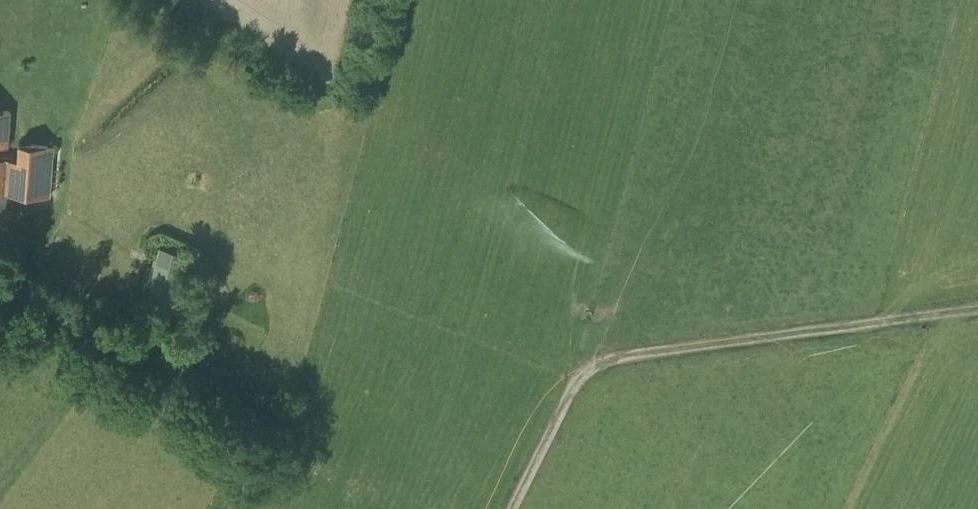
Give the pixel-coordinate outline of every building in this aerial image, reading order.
[(11,110),(0,109),(0,143),(8,144),(11,110)] [(50,194),(54,146),(20,143),(19,159),(0,157),(0,190),(50,194)] [(192,253),(160,246),(146,306),(177,313),(192,253)]
